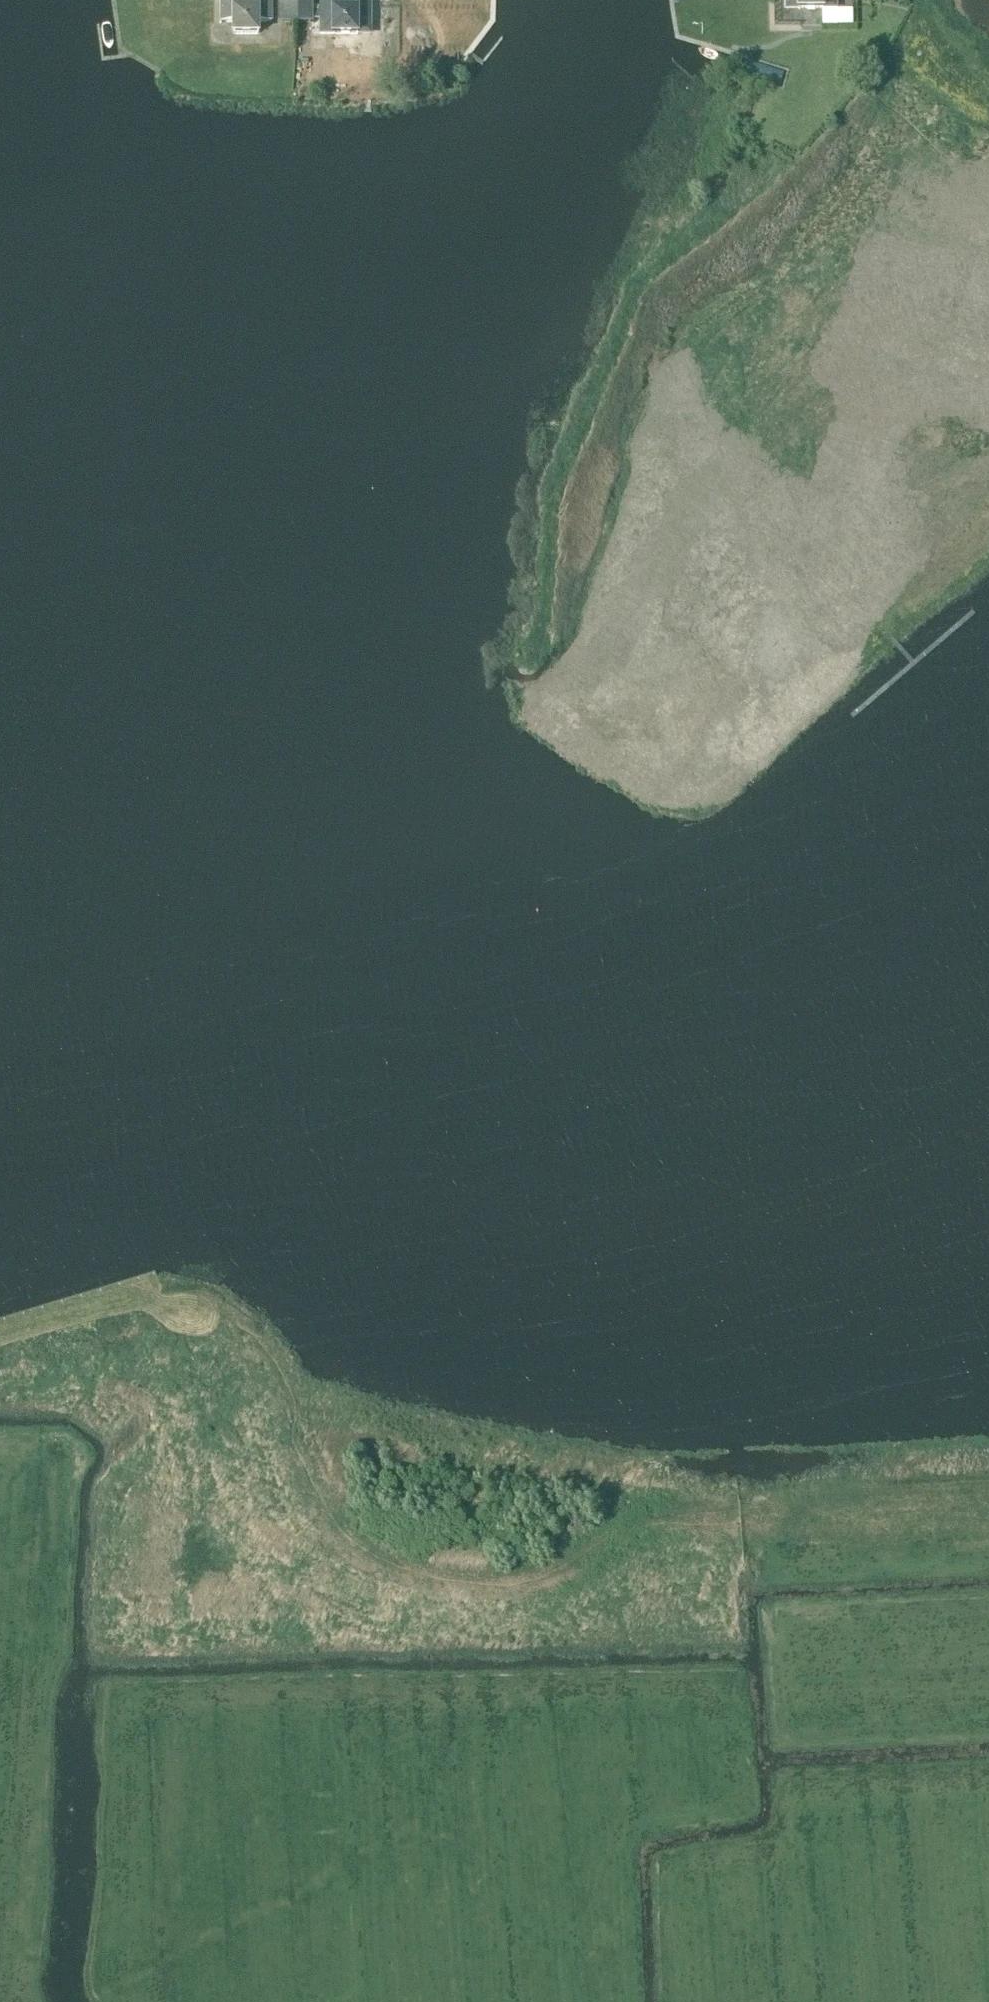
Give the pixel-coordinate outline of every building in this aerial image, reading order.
[(258,23),(271,22),(271,0),(221,0),(221,23),(233,23),(233,35),(258,35),(258,23)] [(295,23),(295,0),(279,0),(279,22),(295,23)] [(295,23),(312,23),(312,0),(295,0),(295,23)] [(370,0),(320,0),(320,23),(333,23),(333,35),(358,35),(358,23),(370,23),(370,0)] [(798,10),(823,10),(823,0),(798,0),(798,10)] [(867,8),(851,8),(851,24),(868,23),(867,8)] [(751,62),(749,74),(783,81),(785,69),(751,62)]
